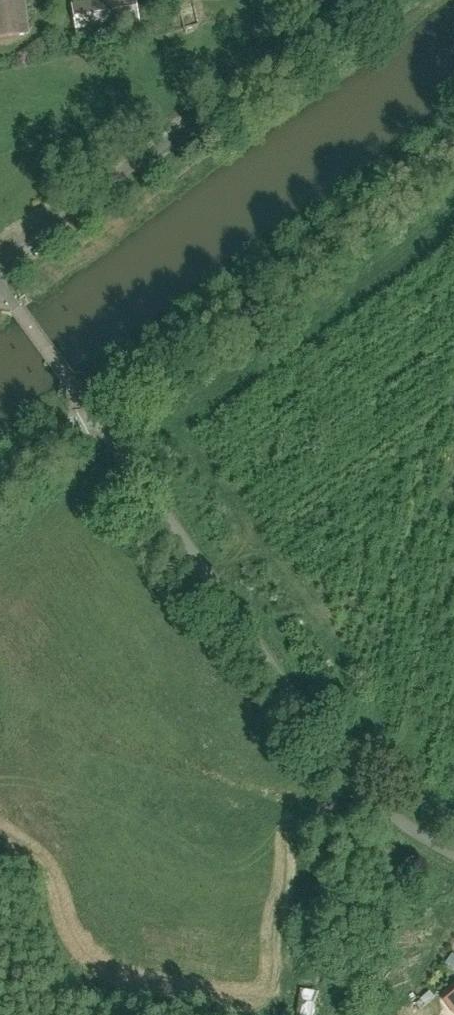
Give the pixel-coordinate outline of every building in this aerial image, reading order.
[(31,30),(27,0),(2,0),(0,0),(0,35),(31,30)] [(70,7),(76,40),(136,29),(132,6),(131,0),(111,0),(70,7)] [(145,4),(132,6),(136,29),(149,26),(145,4)] [(297,1014),(313,1014),(316,991),(301,988),(297,1014)]
